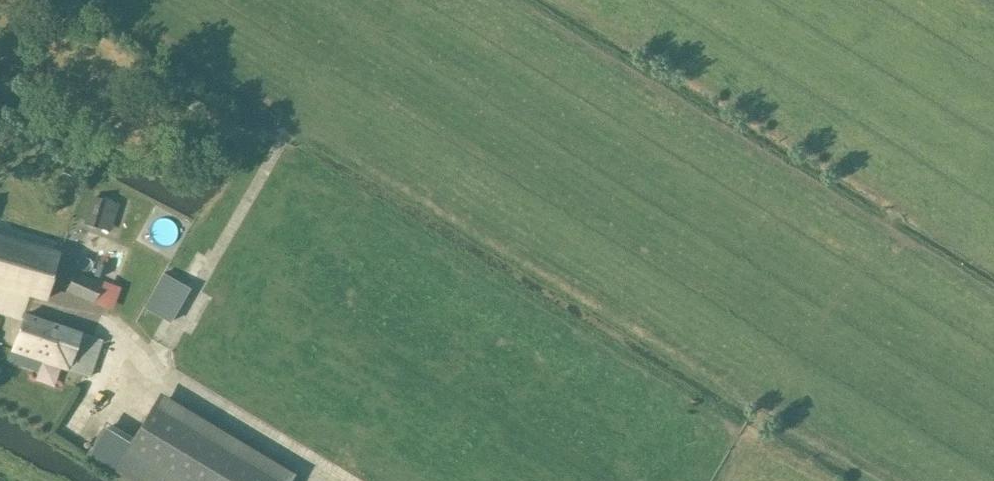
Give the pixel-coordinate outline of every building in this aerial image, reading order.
[(84,224),(111,231),(119,203),(93,195),(84,224)] [(46,299),(60,253),(0,235),(0,285),(46,299)] [(94,302),(102,284),(75,272),(67,290),(94,302)] [(191,288),(166,275),(163,273),(143,308),(172,323),(191,288)] [(26,313),(10,359),(37,369),(40,359),(67,368),(90,376),(103,340),(80,332),(26,313)] [(153,407),(274,480),(291,480),(295,474),(162,393),(153,407)] [(153,407),(115,470),(134,480),(274,480),(153,407)]
